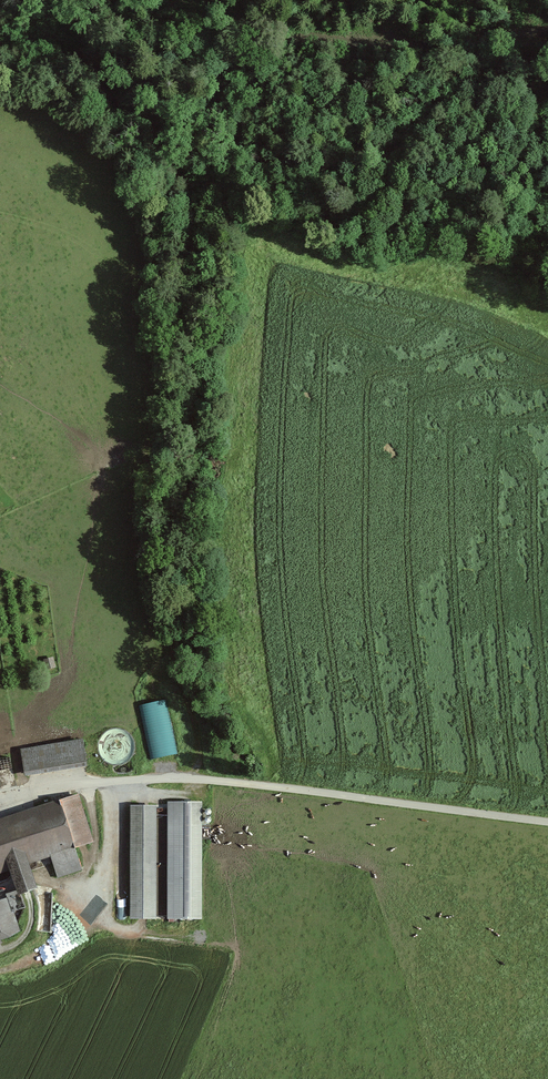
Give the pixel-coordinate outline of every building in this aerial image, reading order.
[(56,668),(53,656),(42,658),(45,671),(56,668)] [(149,761),(175,755),(163,702),(137,708),(149,761)] [(20,745),(25,775),(86,764),(81,735),(20,745)] [(111,743),(110,761),(131,762),(132,744),(111,743)] [(175,791),(174,800),(194,801),(194,791),(175,791)] [(4,873),(12,897),(30,890),(22,867),(48,858),(55,880),(79,872),(71,850),(91,843),(74,795),(0,820),(0,874),(4,873)] [(201,921),(199,803),(163,804),(166,922),(201,921)] [(153,921),(154,807),(127,807),(126,921),(153,921)] [(17,933),(5,899),(0,900),(0,939),(17,933)]
